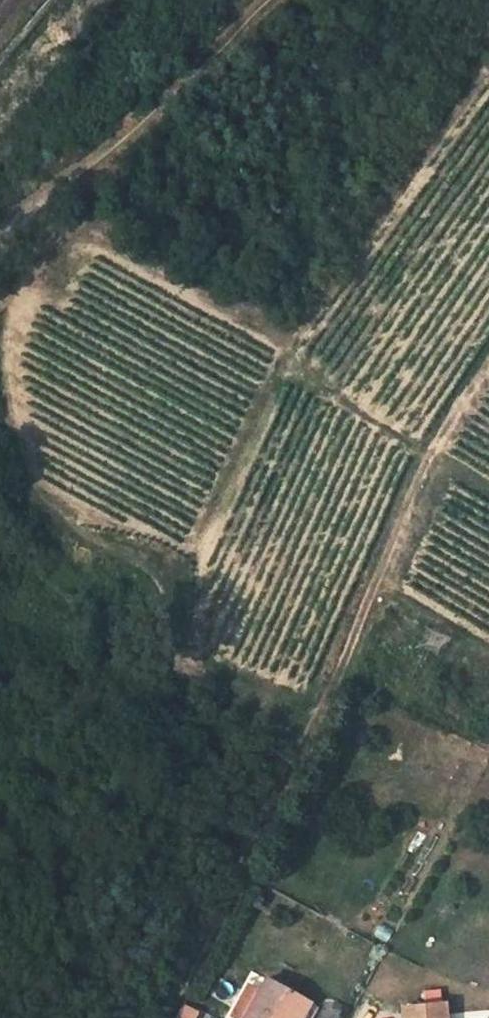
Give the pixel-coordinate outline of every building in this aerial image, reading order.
[(245,1017),(312,1017),(318,1007),(265,979),(245,1017)] [(442,1005),(401,1008),(402,1017),(443,1017),(442,1005)]
